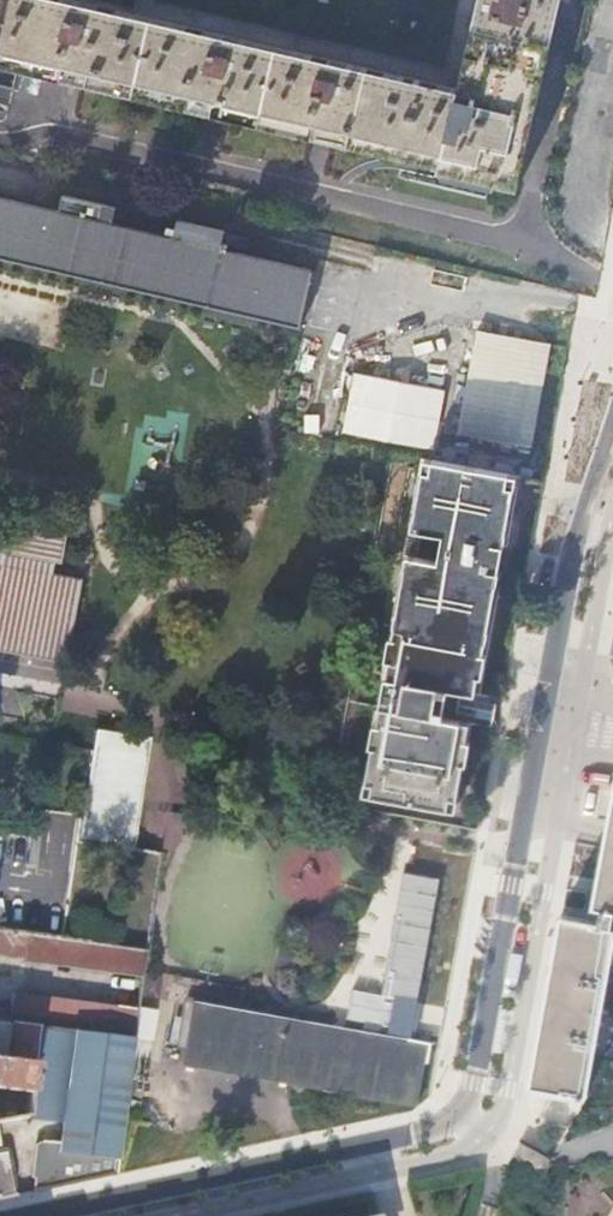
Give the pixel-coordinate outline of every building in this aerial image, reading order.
[(131,19),(125,18),(118,17),(49,0),(6,0),(0,23),(0,61),(76,80),(217,114),(321,139),(440,168),(439,172),(515,191),(534,108),(535,105),(458,89),(131,19)] [(131,19),(458,89),(479,0),(136,0),(131,19)] [(458,89),(535,105),(560,0),(479,0),(458,89)] [(300,327),(311,275),(312,271),(228,252),(229,246),(223,245),(225,232),(179,222),(174,239),(113,224),(117,208),(64,197),(61,213),(0,199),(0,257),(300,327)] [(517,338),(477,331),(468,378),(460,421),(458,434),(532,448),(552,344),(517,338)] [(439,444),(448,384),(357,370),(348,431),(439,444)] [(480,694),(519,476),(422,458),(386,659),(388,659),(364,794),(454,811),(470,724),(476,693),(480,694)] [(68,662),(83,581),(53,575),(56,563),(60,563),(68,522),(11,511),(8,528),(0,526),(0,649),(68,662)] [(497,697),(480,694),(476,693),(470,724),(492,729),(493,720),(494,713),(495,704),(497,697)] [(79,842),(133,850),(151,740),(96,731),(93,752),(79,842)] [(612,936),(612,792),(591,905),(600,907),(599,914),(597,922),(560,916),(558,926),(612,936)] [(489,914),(497,869),(445,859),(436,903),(489,914)] [(612,942),(612,936),(558,926),(545,998),(529,1086),(585,1096),(612,942)] [(12,957),(13,950),(20,950),(22,934),(0,931),(0,955),(12,957)] [(24,963),(143,979),(146,950),(29,935),(24,963)] [(351,1013),(392,1023),(399,994),(358,984),(351,1013)] [(135,1040),(139,1009),(15,993),(12,1011),(0,1009),(0,1022),(39,1028),(135,1040)] [(196,997),(186,1061),(423,1101),(434,1036),(196,997)] [(39,1028),(0,1022),(0,1062),(34,1066),(39,1028)] [(117,1175),(135,1040),(39,1028),(34,1066),(30,1094),(26,1116),(41,1140),(33,1193),(117,1175)] [(10,1091),(30,1094),(34,1066),(0,1062),(0,1090),(10,1091)] [(6,1120),(10,1091),(0,1090),(0,1121),(6,1120)] [(10,1091),(6,1120),(26,1116),(30,1094),(10,1091)] [(41,1140),(26,1116),(6,1120),(0,1121),(0,1148),(41,1140)] [(541,1178),(551,1160),(519,1143),(515,1163),(541,1178)] [(15,1197),(6,1153),(0,1154),(0,1200),(15,1197)]
